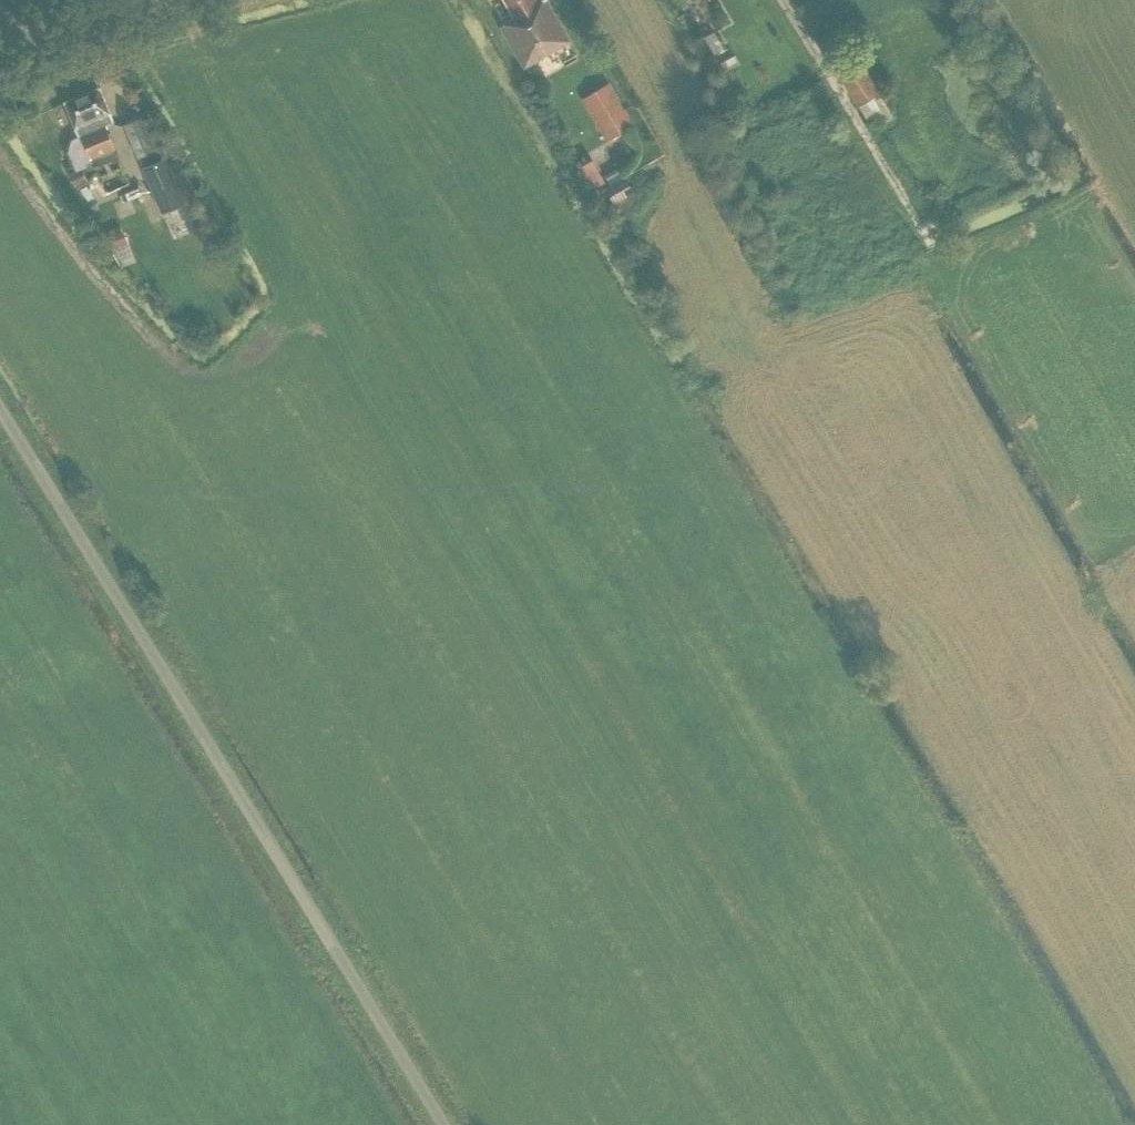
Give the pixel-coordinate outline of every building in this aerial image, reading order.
[(547,0),(542,0),(537,3),(536,0),(505,0),(515,17),(500,26),(524,68),(571,41),(547,0)] [(722,49),(733,44),(723,25),(712,31),(722,49)] [(725,54),(729,66),(749,59),(744,47),(725,54)] [(858,105),(878,92),(855,54),(834,67),(858,105)] [(99,88),(65,102),(79,135),(82,134),(97,169),(119,160),(105,125),(113,122),(99,88)] [(625,99),(607,110),(635,160),(654,149),(625,99)] [(138,157),(156,150),(142,115),(123,123),(138,157)] [(162,148),(156,150),(138,157),(161,213),(186,203),(199,202),(189,177),(177,161),(168,164),(162,148)] [(605,182),(592,159),(581,165),(593,188),(605,182)] [(83,168),(70,173),(74,185),(87,180),(83,168)] [(640,202),(620,168),(606,176),(610,184),(606,186),(621,213),(640,202)] [(117,181),(124,198),(146,189),(140,172),(117,181)]
